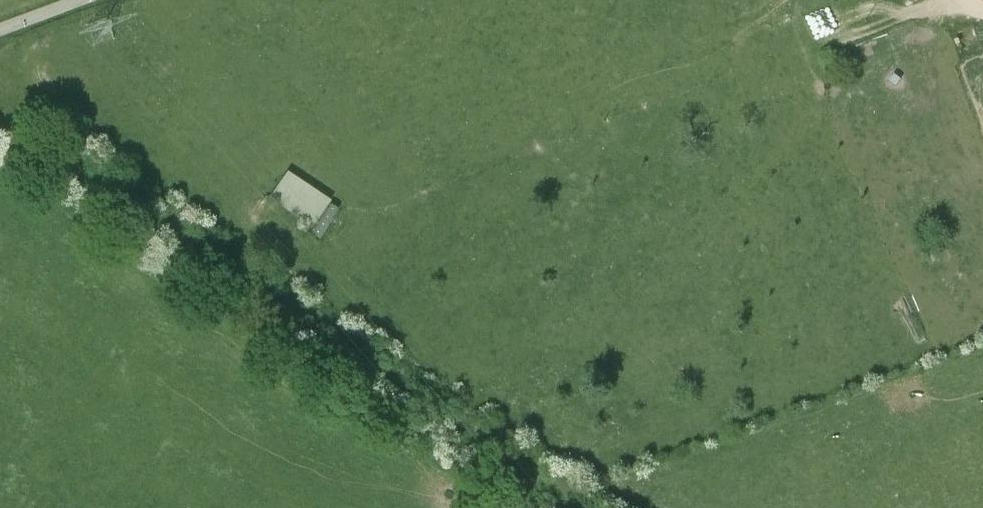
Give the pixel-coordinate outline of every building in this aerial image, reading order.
[(288,176),(270,201),(313,230),(332,204),(288,176)]
